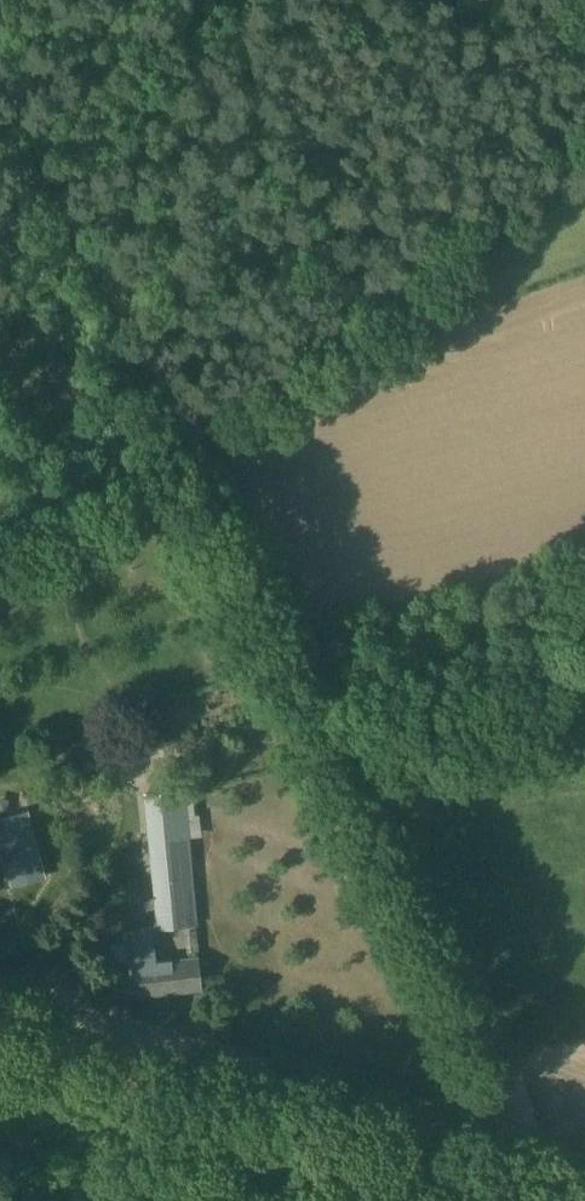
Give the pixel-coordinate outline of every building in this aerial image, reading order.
[(57,472),(40,475),(42,489),(59,486),(57,472)] [(182,790),(151,794),(160,882),(163,882),(167,925),(195,922),(182,790)] [(0,818),(0,846),(5,863),(6,863),(12,885),(45,877),(28,811),(0,818)] [(199,956),(156,961),(153,927),(124,930),(131,996),(202,989),(199,956)]
